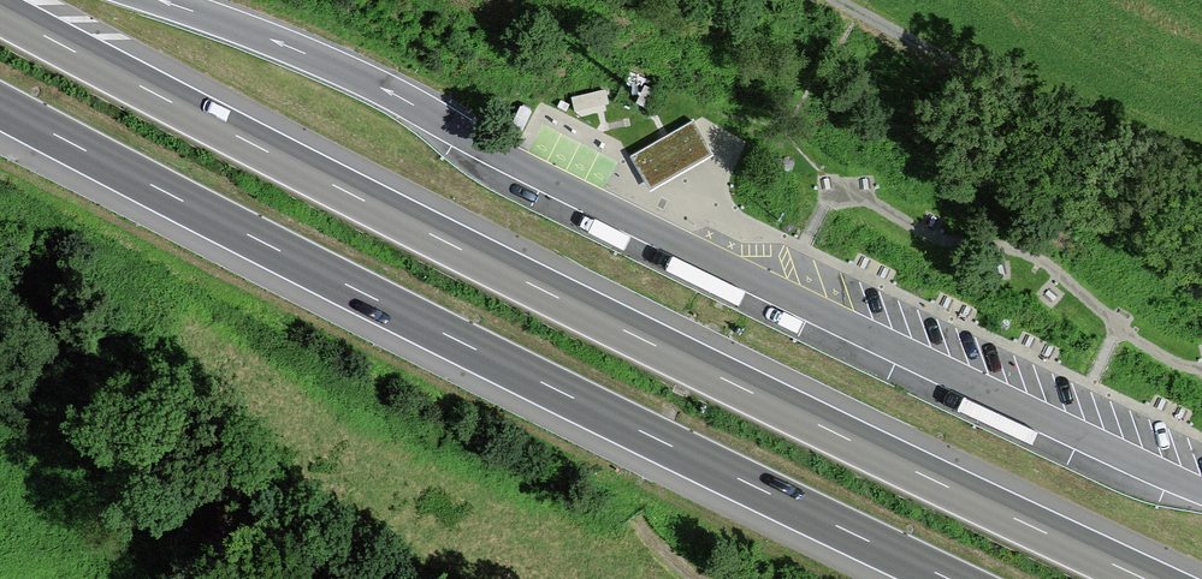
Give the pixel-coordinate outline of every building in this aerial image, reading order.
[(712,157),(693,125),(630,160),(648,194),(650,196),(671,184),(713,160),(712,157)]
